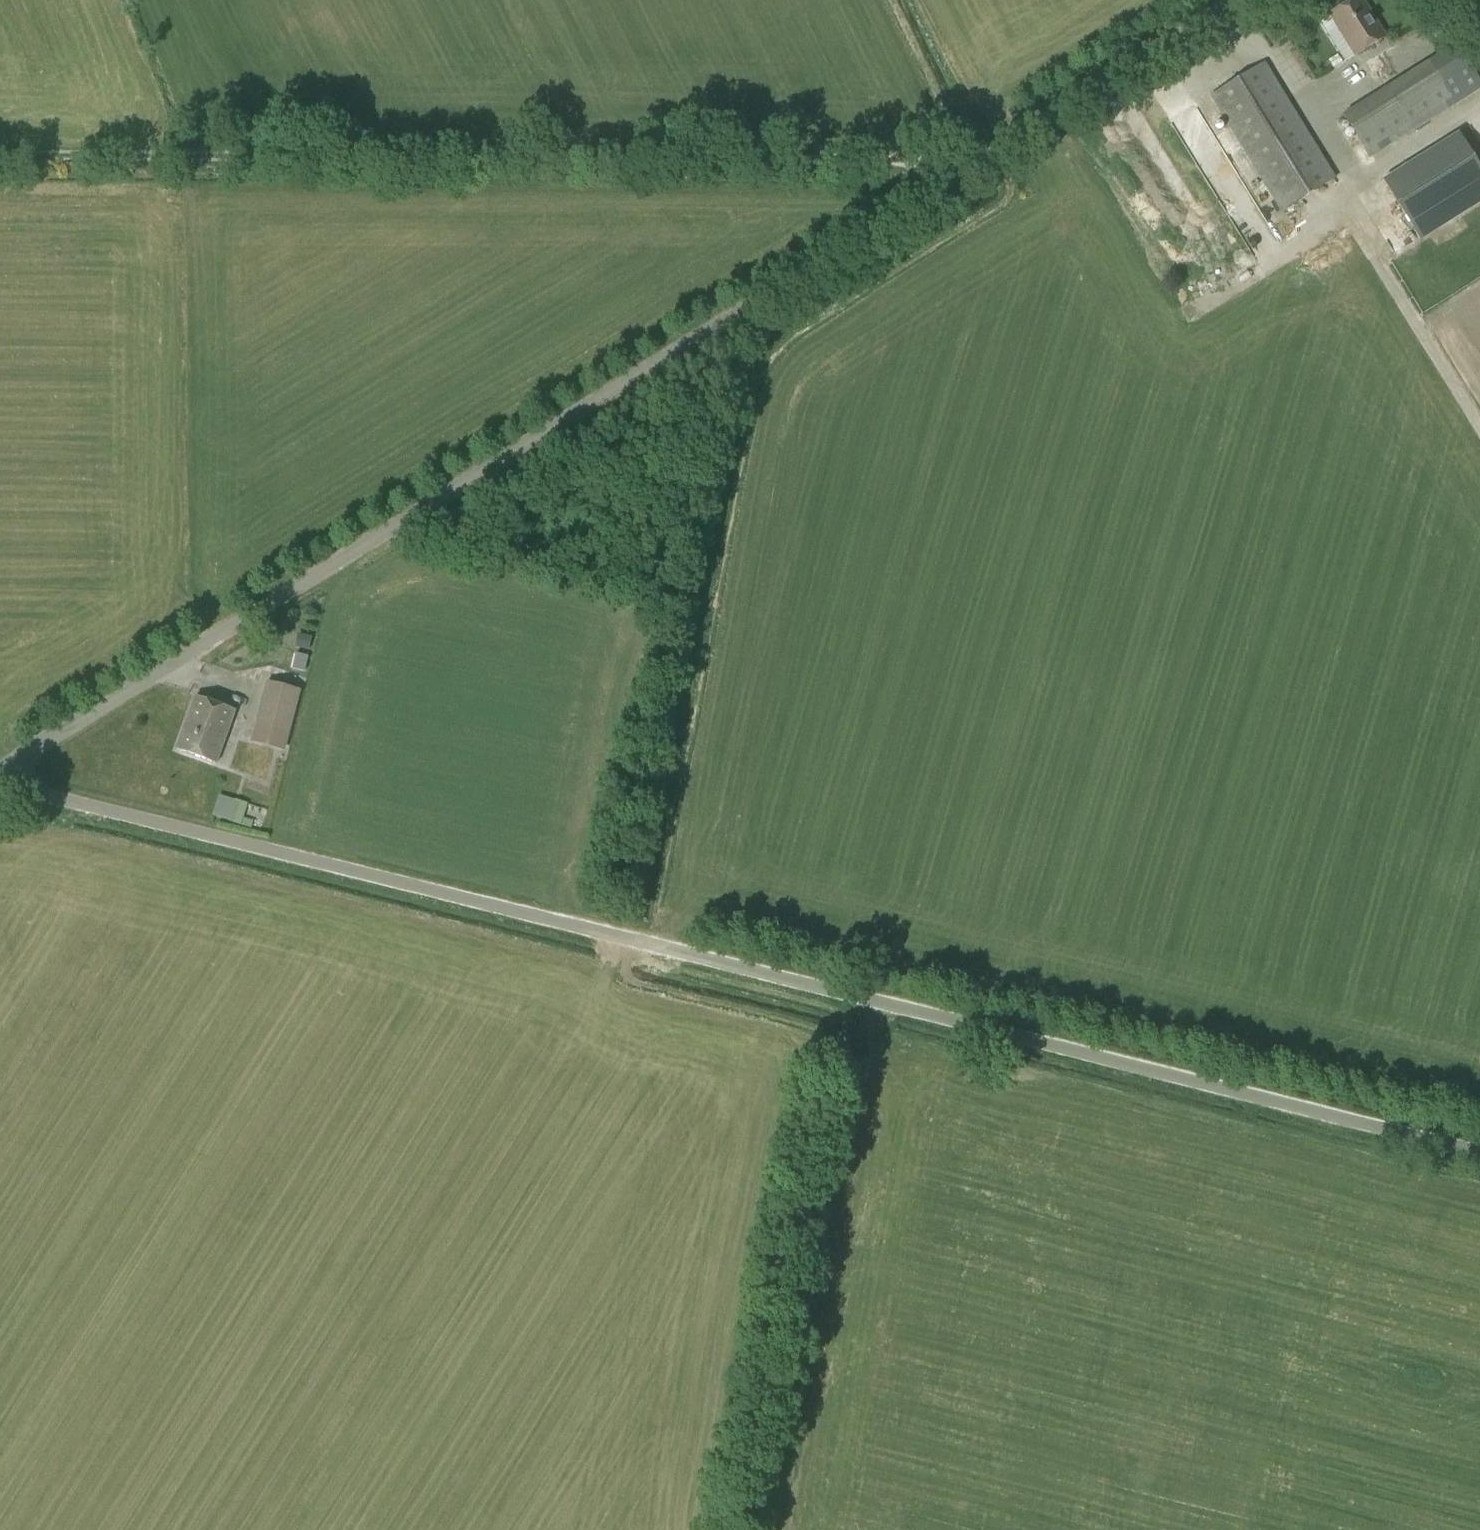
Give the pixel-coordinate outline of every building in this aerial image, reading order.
[(1384,38),(1361,0),(1352,0),(1330,13),(1356,55),(1384,38)] [(1368,159),(1455,105),(1428,61),(1341,115),(1368,159)] [(1281,212),(1336,178),(1264,62),(1209,96),(1281,212)] [(1384,184),(1420,240),(1479,203),(1479,171),(1460,138),(1384,184)] [(288,733),(300,688),(268,680),(255,723),(288,733)] [(215,764),(235,711),(196,697),(176,749),(215,764)] [(229,819),(235,800),(219,795),(213,814),(229,819)]
